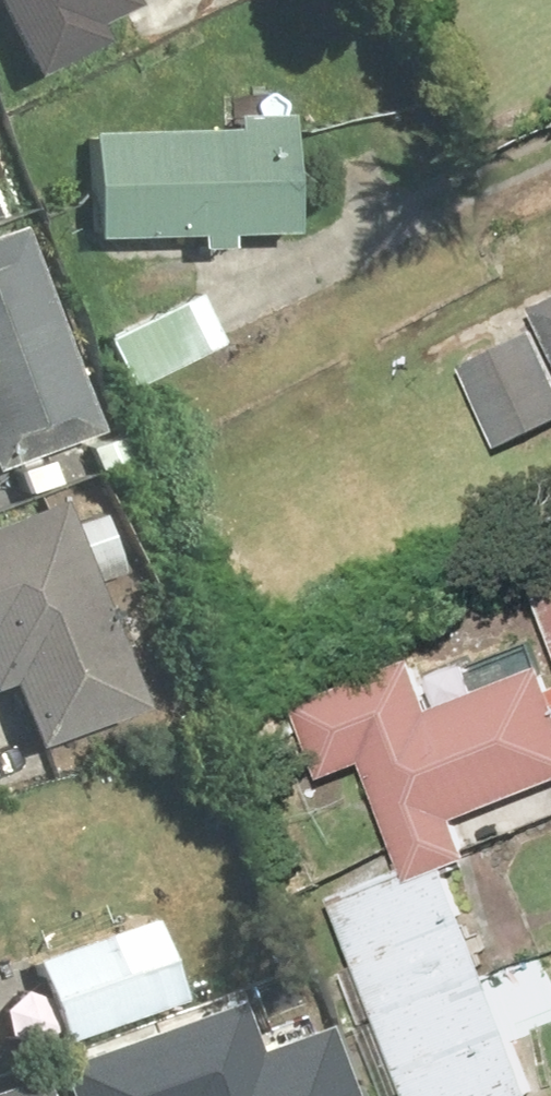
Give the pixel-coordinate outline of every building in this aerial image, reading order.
[(31,72),(157,19),(149,0),(0,0),(31,72)] [(303,103),(89,112),(94,232),(308,223),(303,103)] [(0,222),(0,463),(112,422),(34,210),(0,222)] [(468,353),(503,432),(550,410),(550,326),(547,318),(468,353)] [(0,510),(0,661),(35,755),(157,710),(73,483),(0,510)] [(346,891),(421,1095),(550,1095),(550,1000),(481,808),(550,783),(550,632),(546,618),(359,686),(423,862),(346,891)] [(166,904),(39,950),(69,1032),(196,986),(166,904)] [(26,1021),(0,950),(0,1030),(26,1021)] [(72,1056),(86,1095),(363,1095),(337,1023),(253,1054),(233,998),(72,1056)] [(0,1088),(0,1095),(55,1095),(46,1071),(0,1088)]
